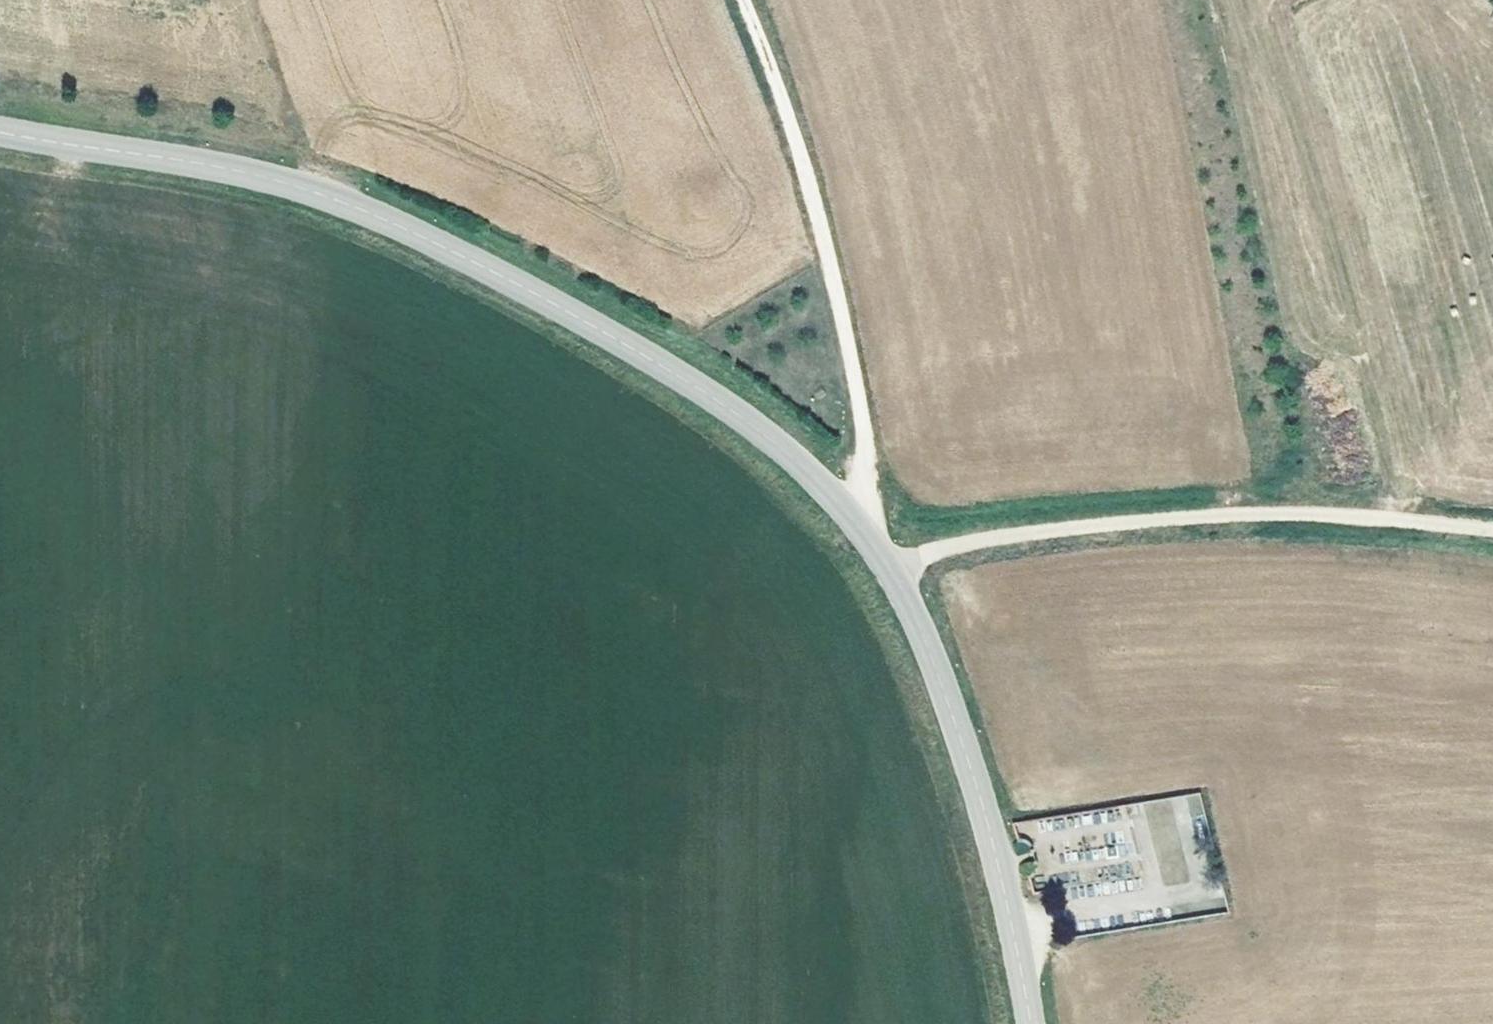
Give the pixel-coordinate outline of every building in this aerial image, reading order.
[(1200,794),(1087,812),(1091,836),(1099,835),(1101,848),(1140,841),(1148,886),(1193,879),(1183,820),(1204,817),(1200,794)]
